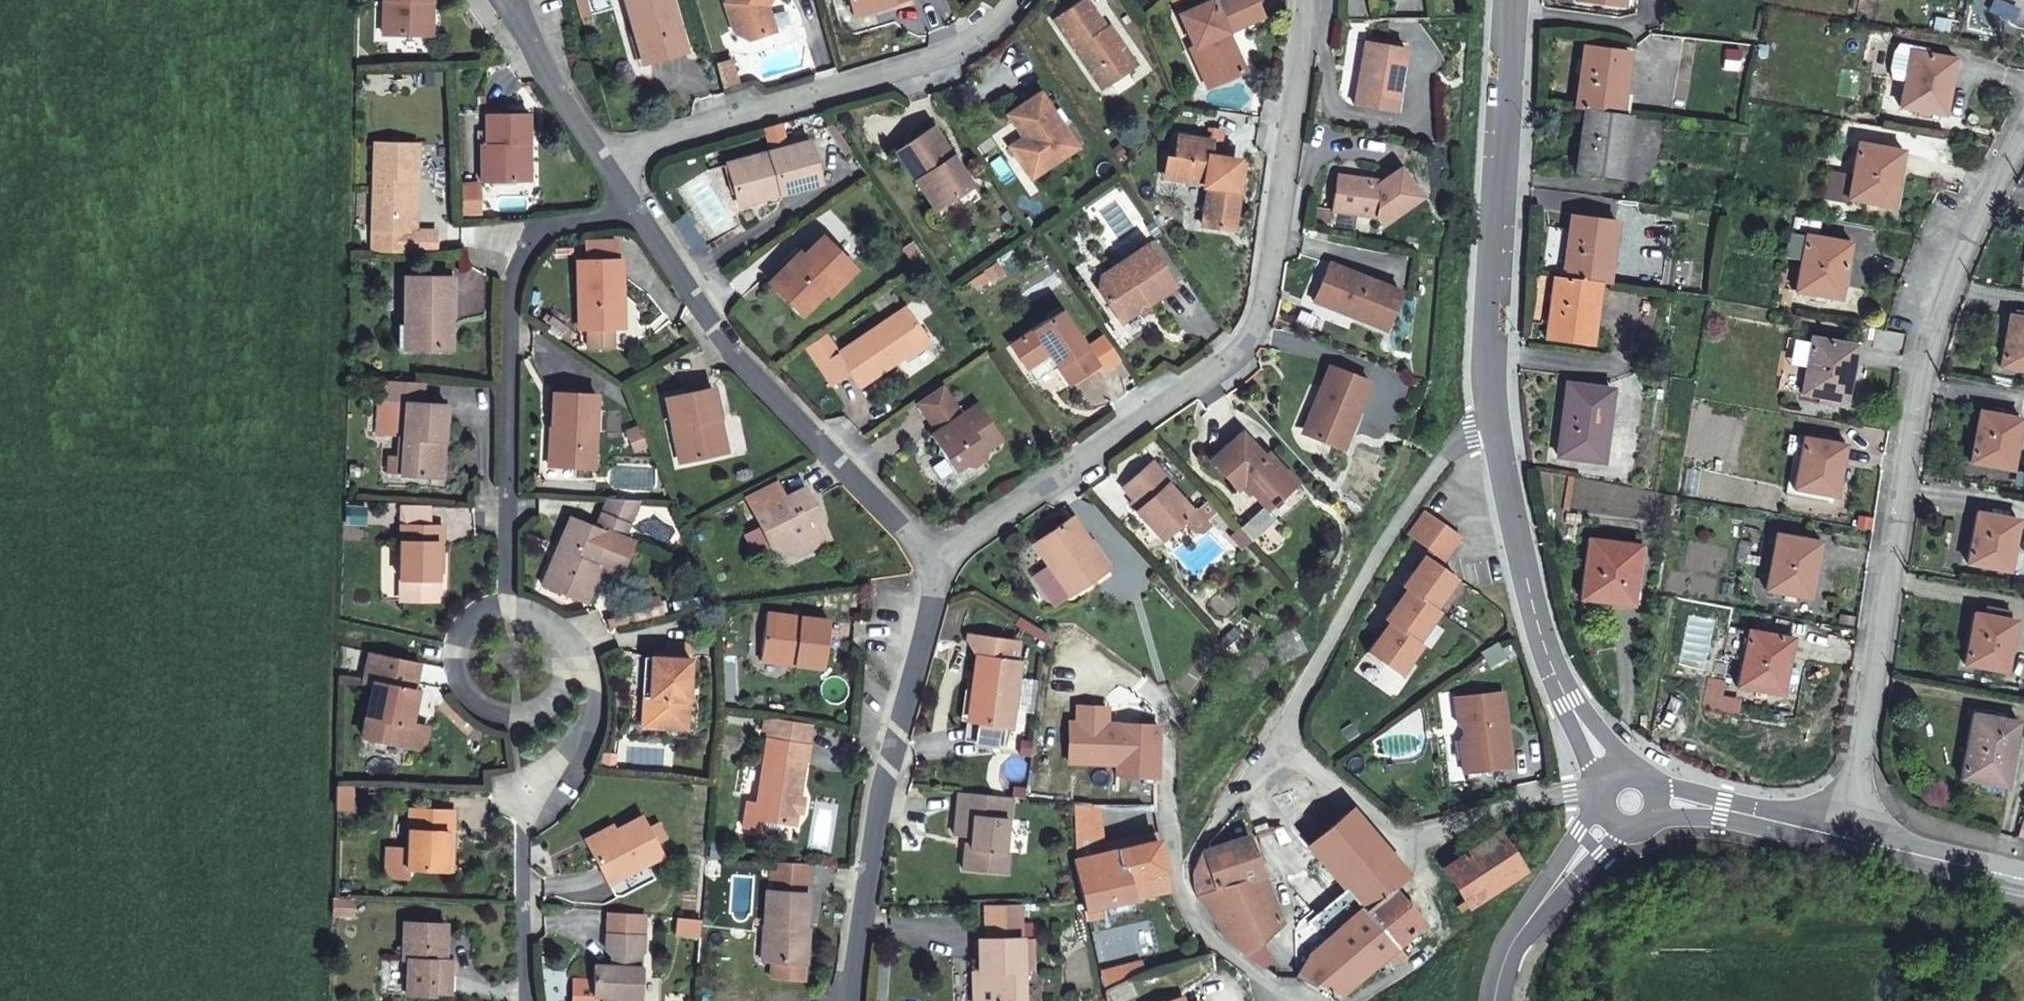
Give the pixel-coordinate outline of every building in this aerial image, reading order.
[(377,35),(419,34),(418,0),(376,0),(377,35)] [(640,63),(684,51),(668,0),(620,0),(640,63)] [(762,0),(727,0),(739,24),(742,31),(748,38),(769,30),(758,7),(762,0)] [(852,17),(886,4),(887,7),(906,0),(847,0),(852,17)] [(1128,67),(1114,45),(1119,42),(1106,23),(1104,25),(1086,0),(1078,0),(1053,17),(1099,86),(1128,67)] [(1234,64),(1218,28),(1252,10),(1247,0),(1194,0),(1174,10),(1188,40),(1191,39),(1208,76),(1234,64)] [(1205,77),(1208,76),(1191,39),(1188,40),(1205,77)] [(1392,109),(1402,45),(1363,39),(1358,72),(1362,72),(1361,78),(1356,82),(1352,103),(1392,109)] [(1128,67),(1133,64),(1119,42),(1114,45),(1128,67)] [(1581,46),(1573,109),(1582,110),(1616,115),(1624,52),(1581,46)] [(1949,109),(1959,53),(1915,46),(1906,101),(1949,109)] [(1027,176),(1071,146),(1031,89),(998,112),(1013,134),(1024,149),(1013,157),(1027,176)] [(1616,115),(1582,110),(1573,174),(1615,180),(1624,116),(1616,115)] [(521,114),(478,115),(478,144),(473,144),(473,179),(515,179),(515,144),(521,144),(521,114)] [(925,125),(894,146),(910,172),(931,204),(964,183),(925,125)] [(1210,150),(1212,135),(1177,130),(1174,149),(1169,148),(1167,166),(1206,171),(1205,177),(1201,211),(1232,216),(1236,175),(1232,175),(1235,153),(1210,150)] [(1024,149),(1013,134),(1003,141),(1013,157),(1024,149)] [(1894,204),(1904,146),(1860,139),(1850,197),(1894,204)] [(728,161),(739,202),(816,183),(804,141),(728,161)] [(413,180),(412,146),(403,146),(368,146),(369,211),(395,211),(405,211),(405,181),(413,180)] [(1206,171),(1167,166),(1167,172),(1205,177),(1206,171)] [(1402,169),(1400,170),(1380,181),(1368,182),(1367,181),(1364,178),(1333,175),(1330,209),(1372,213),(1376,221),(1390,213),(1418,198),(1402,169)] [(964,183),(931,204),(941,219),(974,198),(964,183)] [(672,217),(681,229),(692,223),(683,209),(672,217)] [(395,211),(369,211),(369,219),(369,257),(411,254),(411,232),(405,232),(405,211),(395,211)] [(1598,285),(1604,285),(1613,219),(1569,213),(1560,279),(1598,285)] [(853,261),(821,229),(808,243),(796,254),(791,249),(767,274),(776,284),(789,297),(802,284),(813,295),(824,284),(828,288),(853,261)] [(431,231),(411,232),(411,254),(431,253),(431,231)] [(1843,295),(1852,240),(1810,232),(1800,287),(1843,295)] [(1116,317),(1169,280),(1153,258),(1142,240),(1095,272),(1093,283),(1116,317)] [(606,326),(610,326),(610,292),(616,292),(616,286),(615,259),(573,260),(574,326),(582,326),(606,326)] [(1323,298),(1320,305),(1326,308),(1378,329),(1391,290),(1380,285),(1322,263),(1314,287),(1321,290),(1325,291),(1323,298)] [(1598,285),(1560,279),(1555,278),(1545,341),(1589,346),(1598,285)] [(393,352),(445,351),(443,280),(397,281),(398,329),(392,329),(392,332),(393,352)] [(802,284),(789,297),(800,308),(813,295),(802,284)] [(1309,301),(1320,305),(1323,298),(1325,291),(1321,290),(1314,287),(1309,301)] [(925,337),(902,302),(834,347),(821,328),(802,340),(830,381),(847,369),(857,382),(925,337)] [(1078,341),(1053,306),(1024,327),(1004,340),(1020,365),(1043,348),(1064,378),(1091,359),(1078,341)] [(2008,313),(1999,365),(2023,369),(2023,316),(2008,313)] [(582,326),(582,346),(606,346),(606,326),(582,326)] [(1098,328),(1078,341),(1091,359),(1095,366),(1114,353),(1098,328)] [(1845,401),(1857,344),(1815,337),(1804,393),(1845,401)] [(1316,401),(1304,433),(1337,447),(1363,379),(1326,363),(1311,399),(1316,401)] [(938,378),(913,395),(921,407),(946,388),(938,378)] [(419,387),(385,385),(385,409),(402,409),(400,478),(435,478),(436,446),(443,446),(444,410),(419,410),(419,387)] [(717,415),(709,385),(699,388),(662,398),(679,460),(719,449),(710,416),(717,415)] [(1603,462),(1612,391),(1569,385),(1560,457),(1603,462)] [(946,388),(921,407),(936,430),(930,446),(937,453),(948,467),(957,460),(964,460),(979,450),(981,443),(996,432),(971,395),(957,405),(946,388)] [(599,396),(557,394),(555,427),(562,427),(561,466),(565,466),(596,467),(599,396)] [(1298,430),(1304,433),(1316,401),(1311,399),(1298,430)] [(2009,469),(2019,416),(1981,408),(1978,425),(1971,461),(2009,469)] [(1259,445),(1238,423),(1208,450),(1235,478),(1240,474),(1274,512),(1303,487),(1262,442),(1259,445)] [(562,427),(555,427),(554,466),(561,466),(562,427)] [(1839,494),(1849,443),(1831,440),(1808,435),(1798,487),(1839,494)] [(1110,474),(1127,495),(1123,499),(1146,527),(1179,500),(1153,468),(1155,467),(1141,449),(1110,474)] [(742,492),(752,511),(752,513),(769,544),(786,535),(796,552),(827,535),(822,526),(813,523),(811,520),(811,517),(815,513),(800,486),(780,496),(770,477),(742,492)] [(614,537),(631,500),(602,498),(590,526),(566,516),(535,585),(577,604),(594,566),(612,574),(623,551),(614,537)] [(1064,584),(1102,559),(1065,507),(1030,531),(1046,553),(1043,555),(1064,584)] [(2008,568),(2018,515),(1976,507),(1967,560),(2008,568)] [(433,585),(434,585),(435,547),(440,547),(441,531),(398,529),(396,583),(397,583),(433,585)] [(1241,534),(1234,541),(1243,552),(1251,545),(1241,534)] [(1817,598),(1827,542),(1781,534),(1770,590),(1817,598)] [(1631,603),(1637,545),(1589,539),(1582,597),(1631,603)] [(433,585),(397,583),(396,602),(432,604),(433,585)] [(2005,668),(2014,617),(1974,609),(1964,661),(2005,668)] [(818,664),(823,618),(761,610),(757,651),(792,655),(791,661),(818,664)] [(1788,697),(1799,641),(1755,633),(1744,689),(1788,697)] [(1007,725),(1015,660),(1012,659),(998,657),(1000,639),(965,634),(964,639),(972,654),(967,694),(971,694),(967,720),(1002,724),(1007,725)] [(998,657),(1012,659),(1014,640),(1000,639),(998,657)] [(669,643),(668,658),(690,659),(691,644),(669,643)] [(410,684),(415,661),(370,650),(365,679),(372,681),(361,732),(408,743),(413,721),(408,720),(415,685),(410,684)] [(792,655),(757,651),(757,656),(791,661),(792,655)] [(647,657),(643,727),(648,727),(652,657),(647,657)] [(668,658),(652,657),(648,727),(688,730),(691,659),(690,659),(668,658)] [(1501,688),(1455,694),(1457,713),(1462,712),(1467,753),(1462,753),(1465,770),(1506,765),(1511,764),(1501,688)] [(2007,785),(2019,720),(1976,711),(1964,775),(2007,785)] [(1462,712),(1457,713),(1462,753),(1467,753),(1462,712)] [(805,723),(767,718),(764,737),(756,799),(745,798),(742,826),(763,829),(764,823),(793,827),(795,809),(796,800),(801,760),(805,760),(807,742),(803,741),(805,723)] [(962,719),(959,738),(999,743),(1002,724),(967,720),(962,719)] [(1112,720),(1111,754),(1111,767),(1118,767),(1121,720),(1112,720)] [(1121,720),(1118,767),(1156,769),(1157,721),(1121,720)] [(413,721),(408,743),(419,746),(424,724),(413,721)] [(350,785),(335,784),(334,806),(334,807),(349,807),(350,785)] [(960,866),(1004,871),(1006,850),(1001,849),(1003,819),(1006,819),(1008,794),(956,790),(953,821),(952,835),(963,836),(960,866)] [(1356,812),(1351,805),(1331,822),(1313,837),(1314,838),(1350,883),(1371,908),(1395,939),(1421,918),(1393,884),(1407,872),(1356,812)] [(450,832),(454,832),(454,812),(408,809),(407,848),(386,848),(385,877),(408,878),(408,869),(448,871),(450,832)] [(662,854),(641,815),(585,844),(604,882),(662,854)] [(764,823),(763,829),(792,833),(793,827),(764,823)] [(1256,900),(1274,892),(1248,828),(1205,846),(1204,848),(1221,886),(1244,876),(1255,900),(1256,900)] [(1524,866),(1498,829),(1489,834),(1442,864),(1466,896),(1470,902),(1524,866)] [(1072,859),(1081,898),(1084,909),(1168,888),(1167,883),(1155,840),(1072,859)] [(1208,913),(1223,937),(1282,912),(1274,892),(1256,900),(1255,900),(1244,876),(1221,886),(1204,848),(1203,850),(1201,854),(1194,871),(1194,889),(1208,913)] [(809,862),(767,858),(765,899),(763,932),(768,932),(766,963),(804,965),(807,932),(804,931),(809,862)] [(1384,949),(1395,939),(1371,908),(1350,883),(1311,915),(1326,935),(1294,968),(1292,971),(1334,989),(1338,987),(1384,949)] [(1457,901),(1462,908),(1470,902),(1466,896),(1457,901)] [(405,955),(404,993),(434,994),(434,991),(448,992),(449,967),(443,967),(445,923),(404,921),(402,954),(405,955)] [(603,935),(603,955),(615,961),(615,970),(595,970),(595,999),(606,998),(609,1000),(624,1000),(628,998),(641,997),(641,970),(633,970),(633,959),(641,953),(641,934),(603,935)] [(980,937),(979,975),(979,1000),(1020,1000),(1020,937),(980,937)] [(1402,948),(1395,939),(1384,949),(1391,957),(1402,948)] [(1103,988),(1105,1000),(1224,1000),(1210,952),(1144,972),(1103,988)]
